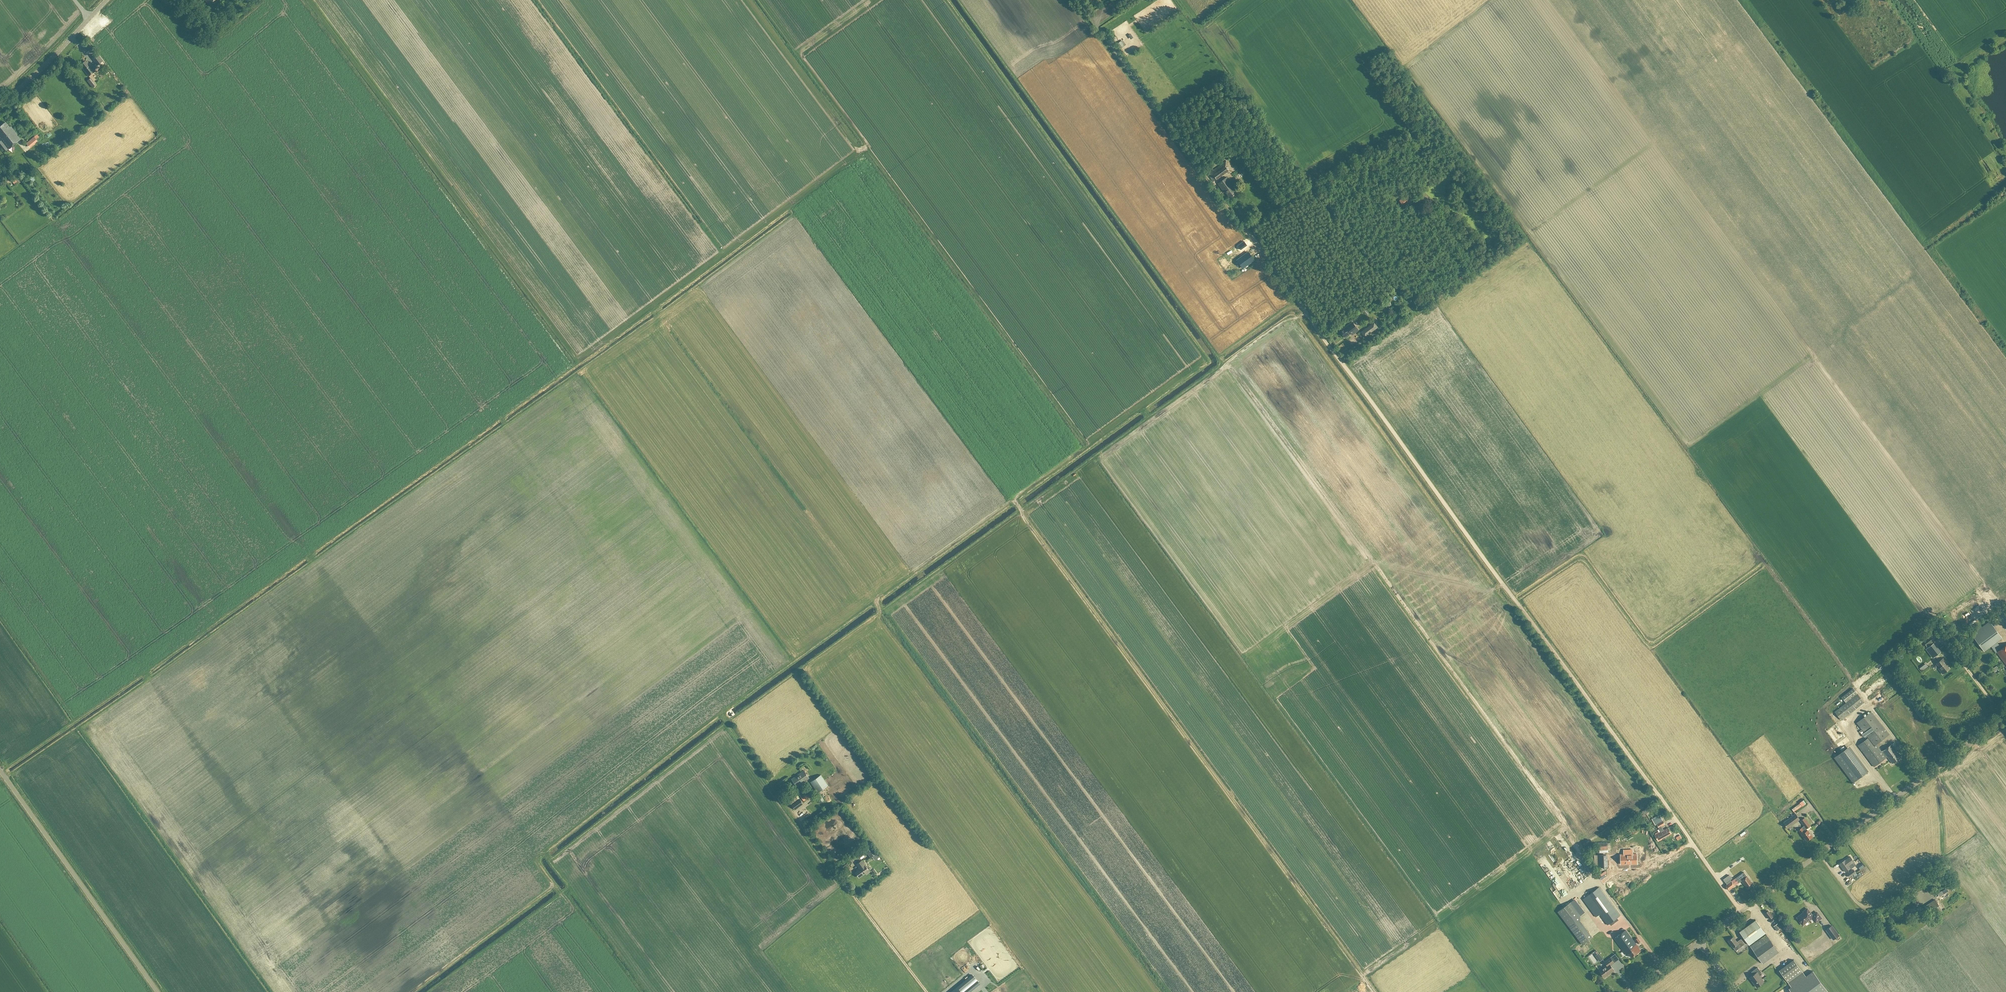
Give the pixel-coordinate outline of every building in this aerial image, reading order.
[(97,54),(92,58),(97,65),(103,61),(97,54)] [(95,72),(93,69),(87,62),(86,63),(85,61),(81,64),(82,65),(81,66),(88,76),(95,72)] [(96,86),(91,78),(87,81),(93,88),(96,86)] [(20,139),(10,127),(9,128),(5,123),(0,127),(0,137),(0,138),(0,139),(0,140),(1,141),(0,142),(0,148),(4,152),(20,139)] [(26,141),(30,145),(37,139),(34,135),(26,141)] [(1223,165),(1226,170),(1236,163),(1233,158),(1223,165)] [(1229,198),(1236,193),(1232,187),(1233,186),(1227,178),(1218,184),(1224,193),(1225,192),(1229,198)] [(1404,206),(1410,201),(1406,196),(1400,201),(1404,206)] [(1244,242),(1240,244),(1238,246),(1240,250),(1243,248),(1247,246),(1244,242)] [(1248,252),(1237,261),(1243,268),(1254,260),(1248,252)] [(1353,322),(1340,331),(1345,338),(1349,335),(1348,334),(1350,333),(1352,335),(1358,330),(1353,322)] [(1361,333),(1363,336),(1365,338),(1377,329),(1373,324),(1364,331),(1361,333)] [(1984,652),(2002,639),(1989,622),(1972,635),(1984,652)] [(1933,658),(1941,652),(1934,643),(1925,649),(1933,658)] [(2003,660),(2005,658),(2005,645),(1997,652),(2003,660)] [(1943,674),(1949,669),(1945,664),(1947,663),(1943,659),(1937,663),(1940,667),(1938,668),(1943,674)] [(1866,671),(1869,677),(1881,672),(1878,666),(1866,671)] [(1841,721),(1864,703),(1857,694),(1834,712),(1841,721)] [(1875,746),(1876,745),(1889,735),(1871,712),(1857,723),(1868,738),(1875,746)] [(1875,746),(1868,738),(1858,746),(1874,767),(1887,757),(1892,763),(1900,758),(1895,750),(1898,748),(1894,743),(1891,745),(1881,752),(1876,745),(1875,746)] [(797,787),(809,778),(804,771),(791,779),(797,787)] [(828,786),(821,775),(811,783),(818,793),(828,786)] [(803,801),(812,795),(809,790),(800,796),(803,801)] [(796,794),(788,800),(791,805),(799,799),(796,794)] [(795,810),(803,804),(800,800),(792,806),(795,810)] [(1787,829),(1800,820),(1796,814),(1783,823),(1787,829)] [(1807,841),(1812,837),(1806,829),(1810,826),(1804,818),(1800,821),(1804,826),(1798,830),(1804,839),(1805,838),(1807,841)] [(1662,839),(1671,834),(1668,828),(1664,830),(1661,826),(1665,824),(1663,821),(1656,825),(1657,826),(1658,826),(1661,832),(1655,835),(1658,841),(1663,839),(1662,839)] [(864,849),(868,855),(871,858),(877,854),(869,845),(864,849)] [(1623,855),(1620,855),(1621,858),(1621,861),(1621,864),(1637,864),(1636,854),(1633,854),(1623,855)] [(851,864),(854,862),(849,855),(846,858),(851,864)] [(1598,868),(1606,867),(1606,855),(1598,855),(1598,868)] [(1839,864),(1845,872),(1850,868),(1851,869),(1856,865),(1854,862),(1850,857),(1845,860),(1839,864)] [(1727,865),(1730,868),(1738,862),(1736,858),(1727,865)] [(867,875),(870,873),(862,862),(858,865),(861,870),(856,873),(860,879),(866,874),(867,875)] [(1552,865),(1545,870),(1547,873),(1554,867),(1552,865)] [(1747,888),(1753,884),(1747,876),(1744,872),(1735,878),(1738,883),(1742,880),(1747,888)] [(1728,890),(1734,886),(1731,881),(1725,885),(1728,890)] [(1600,914),(1608,925),(1620,916),(1599,887),(1583,899),(1596,917),(1600,914)] [(1907,915),(1914,911),(1920,907),(1914,899),(1908,903),(1907,902),(1901,906),(1907,915)] [(1942,911),(1935,900),(1925,907),(1928,912),(1934,909),(1937,914),(1942,911)] [(1580,921),(1580,915),(1570,902),(1558,912),(1583,944),(1592,937),(1580,921)] [(1821,918),(1817,912),(1812,916),(1807,909),(1803,911),(1804,912),(1797,918),(1802,925),(1812,918),(1815,922),(1821,918)] [(1762,929),(1756,920),(1739,932),(1749,945),(1757,939),(1754,935),(1762,929)] [(1839,936),(1832,926),(1826,930),(1833,939),(1839,936)] [(1598,928),(1592,933),(1595,936),(1601,930),(1598,928)] [(1631,957),(1641,951),(1626,930),(1614,938),(1626,955),(1628,953),(1631,957)] [(1766,935),(1750,946),(1762,963),(1778,952),(1766,935)] [(1736,951),(1741,946),(1745,944),(1741,939),(1737,942),(1733,937),(1728,941),(1733,948),(1733,947),(1736,951)] [(1604,977),(1614,970),(1610,965),(1614,962),(1610,958),(1604,962),(1607,965),(1599,970),(1604,977)] [(1757,987),(1764,982),(1758,975),(1761,972),(1757,967),(1751,972),(1753,975),(1750,977),(1757,987)] [(1791,991),(1826,991),(1828,991),(1813,971),(1806,976),(1803,972),(1788,983),(1791,987),(1789,989),(1791,991)] [(952,991),(960,991),(959,991),(975,978),(972,975),(952,991)] [(979,984),(978,982),(977,981),(963,991),(969,991),(979,984)]
